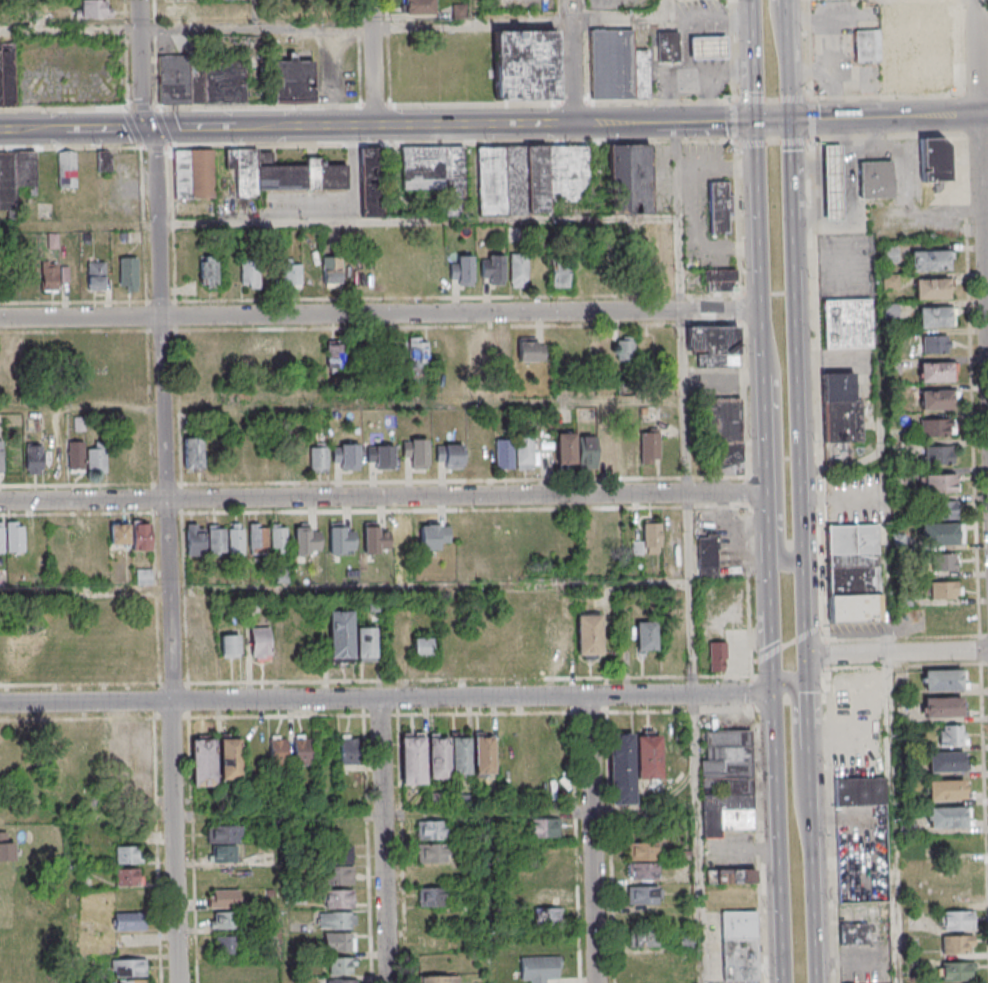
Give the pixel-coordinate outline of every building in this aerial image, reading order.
[(110,17),(110,0),(76,0),(76,17),(110,17)] [(433,14),(433,0),(403,0),(403,14),(433,14)] [(945,92),(944,4),(892,5),(892,38),(882,38),(881,30),(853,31),(853,65),(881,65),(881,92),(945,92)] [(649,99),(649,49),(633,50),(633,29),(590,29),(591,99),(649,99)] [(555,30),(493,30),(493,100),(556,100),(555,30)] [(681,62),(680,32),(659,33),(661,63),(681,62)] [(729,58),(729,35),(692,36),(693,59),(729,58)] [(245,58),(159,58),(159,104),(244,104),(245,58)] [(315,103),(315,59),(272,59),(272,103),(315,103)] [(922,181),(948,181),(948,139),(922,139),(922,181)] [(651,214),(651,144),(609,144),(609,215),(651,214)] [(844,219),(842,144),(825,144),(826,220),(844,219)] [(477,147),(478,215),(548,214),(548,201),(589,200),(588,145),(477,147)] [(465,146),(401,147),(401,192),(444,192),(444,216),(466,216),(465,146)] [(257,190),(347,189),(347,161),(305,162),(305,165),(273,165),(273,152),(259,152),(259,148),(225,149),(225,169),(236,169),(236,198),(258,198),(257,190)] [(361,217),(382,217),(382,148),(361,148),(361,217)] [(214,198),(213,149),(174,149),(175,198),(214,198)] [(99,171),(112,171),(112,150),(99,150),(99,171)] [(16,190),(36,189),(36,151),(0,152),(0,208),(16,208),(16,190)] [(58,188),(77,188),(77,151),(58,151),(58,188)] [(862,198),(861,161),(894,160),(895,197),(862,198)] [(708,233),(730,233),(730,181),(708,181),(708,233)] [(881,263),(896,263),(896,246),(881,246),(881,263)] [(911,270),(949,270),(949,250),(911,250),(911,270)] [(675,282),(675,252),(657,252),(657,282),(675,282)] [(510,286),(527,286),(527,253),(510,253),(510,286)] [(503,254),(481,254),(481,284),(503,284),(503,254)] [(200,255),(200,286),(217,286),(217,255),(200,255)] [(450,264),(450,286),(473,286),(473,255),(456,255),(456,264),(450,264)] [(323,284),(340,284),(340,256),(323,256),(323,284)] [(137,257),(120,257),(120,291),(137,291),(137,257)] [(551,259),(551,288),(568,288),(568,259),(551,259)] [(58,260),(41,260),(41,291),(58,291),(58,260)] [(240,289),(258,289),(258,260),(240,260),(240,289)] [(88,290),(106,290),(106,261),(88,261),(88,290)] [(301,285),(301,264),(282,264),(282,285),(301,285)] [(68,267),(60,267),(60,281),(68,281),(68,267)] [(735,269),(705,269),(705,292),(735,292),(735,269)] [(897,289),(897,276),(883,276),(883,289),(897,289)] [(914,279),(914,299),(949,299),(949,279),(914,279)] [(871,299),(822,299),(823,349),(871,349),(871,299)] [(954,327),(954,306),(918,306),(918,327),(954,327)] [(738,367),(738,326),(686,326),(686,352),(696,352),(696,367),(738,367)] [(921,335),(921,352),(949,352),(949,335),(921,335)] [(508,336),(491,336),(491,356),(508,356),(508,336)] [(409,337),(409,368),(428,368),(428,337),(409,337)] [(543,361),(543,350),(537,350),(537,337),(517,337),(517,361),(543,361)] [(603,361),(634,361),(634,339),(603,339),(603,361)] [(326,371),(343,371),(343,340),(326,340),(326,371)] [(471,340),(471,359),(488,359),(488,340),(471,340)] [(919,381),(952,381),(952,362),(919,362),(919,381)] [(826,372),(827,443),(863,442),(863,400),(854,400),(853,372),(826,372)] [(919,390),(919,410),(952,410),(952,390),(919,390)] [(742,475),(740,398),(710,399),(712,475),(742,475)] [(920,420),(920,437),(955,437),(955,420),(920,420)] [(639,469),(639,465),(660,464),(659,429),(639,429),(639,434),(619,434),(620,469),(639,469)] [(576,466),(576,432),(557,432),(557,466),(576,466)] [(578,469),(617,469),(617,434),(578,434),(578,469)] [(184,471),(202,471),(202,437),(184,437),(184,471)] [(532,469),(532,437),(516,437),(516,469),(532,469)] [(495,438),(495,469),(512,469),(512,438),(495,438)] [(428,439),(403,439),(403,459),(411,459),(411,469),(428,469),(428,439)] [(68,470),(84,470),(84,440),(68,440),(68,470)] [(25,443),(25,474),(44,474),(44,443),(25,443)] [(359,470),(359,444),(332,444),(332,462),(340,462),(340,470),(359,470)] [(463,444),(436,444),(436,469),(463,469),(463,444)] [(310,472),(327,472),(327,445),(310,445),(310,472)] [(395,445),(367,445),(367,469),(395,469),(395,445)] [(107,472),(107,447),(88,447),(88,472),(107,472)] [(289,470),(307,470),(306,447),(288,448),(289,470)] [(922,447),(922,465),(954,465),(954,447),(922,447)] [(957,493),(957,475),(913,475),(913,493),(957,493)] [(928,504),(928,518),(960,518),(960,504),(928,504)] [(110,521),(110,546),(129,546),(129,521),(110,521)] [(151,550),(151,521),(132,521),(132,550),(151,550)] [(6,522),(6,552),(24,552),(24,522),(6,522)] [(267,523),(248,523),(249,555),(267,554),(267,523)] [(354,554),(354,523),(329,523),(329,554),(354,554)] [(364,553),(389,553),(389,532),(378,532),(378,523),(364,523),(364,553)] [(641,554),(660,554),(660,523),(641,523),(641,554)] [(961,544),(961,523),(921,523),(921,544),(961,544)] [(187,556),(205,556),(205,524),(187,524),(187,556)] [(225,555),(225,524),(208,524),(208,555),(225,555)] [(229,555),(244,555),(244,524),(229,524),(229,555)] [(420,524),(420,550),(440,550),(440,543),(449,543),(449,524),(420,524)] [(828,525),(830,624),(880,623),(878,524),(828,525)] [(271,525),(271,552),(288,552),(288,525),(271,525)] [(295,555),(321,555),(321,526),(295,526),(295,555)] [(394,527),(394,553),(412,553),(412,527),(394,527)] [(718,578),(718,536),(696,536),(696,562),(689,562),(689,570),(697,570),(697,578),(718,578)] [(960,553),(930,553),(930,574),(960,574),(960,553)] [(931,599),(961,599),(961,581),(931,581),(931,599)] [(331,611),(354,610),(355,663),(332,663),(331,611)] [(579,615),(603,615),(605,654),(580,655),(579,615)] [(656,651),(656,621),(636,621),(636,651),(656,651)] [(271,627),(250,627),(250,660),(271,660),(271,627)] [(375,627),(357,627),(357,661),(375,661),(375,627)] [(240,658),(240,635),(221,635),(221,658),(240,658)] [(431,660),(431,637),(413,637),(413,660),(431,660)] [(726,671),(726,641),(710,641),(710,671),(726,671)] [(965,690),(965,669),(922,670),(922,691),(965,690)] [(963,717),(963,697),(924,697),(924,717),(963,717)] [(938,745),(966,745),(966,725),(938,725),(938,745)] [(612,735),(635,734),(638,804),(615,805),(612,735)] [(126,736),(110,736),(110,767),(126,767),(126,736)] [(240,736),(220,736),(220,780),(240,780),(240,736)] [(476,737),(495,736),(496,777),(478,778),(476,737)] [(639,736),(663,736),(664,779),(640,779),(639,736)] [(293,765),(312,765),(312,737),(293,737),(293,765)] [(357,737),(340,737),(340,764),(357,764),(357,737)] [(403,738),(426,737),(427,784),(404,784),(403,738)] [(431,738),(451,737),(452,778),(432,779),(431,738)] [(453,737),(472,737),(473,778),(455,778),(453,737)] [(215,786),(215,738),(192,738),(192,786),(215,786)] [(287,765),(287,738),(270,738),(270,765),(287,765)] [(928,751),(928,772),(965,772),(965,751),(928,751)] [(836,778),(836,806),(875,806),(875,778),(836,778)] [(928,780),(928,799),(965,799),(965,780),(928,780)] [(928,807),(928,826),(969,826),(969,807),(928,807)] [(705,811),(755,810),(755,830),(724,830),(724,839),(705,839),(705,811)] [(560,818),(530,818),(530,838),(560,838),(560,818)] [(419,822),(447,821),(448,839),(420,839),(419,822)] [(210,826),(245,826),(245,836),(241,836),(242,843),(211,843),(210,826)] [(14,841),(6,841),(6,832),(0,832),(0,861),(14,861),(14,841)] [(627,860),(658,860),(658,843),(627,843),(627,860)] [(420,845),(448,845),(448,862),(421,863),(420,845)] [(117,847),(145,846),(146,864),(118,864),(117,847)] [(215,846),(239,846),(239,863),(215,863),(215,846)] [(658,863),(628,863),(628,880),(658,880),(658,863)] [(562,864),(535,864),(535,884),(562,884),(562,864)] [(328,867),(356,867),(356,884),(328,884),(328,867)] [(119,869),(147,869),(147,886),(119,886),(119,869)] [(534,886),(534,905),(562,905),(562,886),(534,886)] [(658,886),(628,886),(628,905),(658,905),(658,886)] [(972,886),(930,886),(930,906),(972,906),(972,886)] [(446,906),(446,888),(419,888),(419,906),(446,906)] [(208,890),(208,907),(240,907),(240,890),(208,890)] [(327,891),(355,890),(355,908),(327,908),(327,891)] [(562,908),(535,908),(535,927),(562,927),(562,908)] [(757,980),(757,911),(721,911),(721,980),(757,980)] [(943,930),(974,930),(974,911),(943,911),(943,930)] [(228,929),(228,912),(210,912),(210,929),(228,929)] [(322,912),(354,912),(354,915),(358,915),(358,925),(354,925),(354,929),(322,930),(322,912)] [(116,913),(147,913),(148,932),(117,932),(116,913)] [(631,930),(631,947),(656,947),(656,930),(631,930)] [(327,934),(355,933),(355,951),(327,951),(327,934)] [(973,953),(973,935),(943,935),(943,953),(973,953)] [(239,936),(215,936),(215,953),(239,953),(239,936)] [(560,979),(560,956),(520,956),(520,980),(531,980),(531,982),(549,982),(549,979),(560,979)] [(332,958),(359,957),(359,966),(355,966),(355,974),(332,975),(332,958)] [(118,959),(148,958),(149,977),(118,978),(118,959)] [(941,980),(970,980),(970,962),(941,962),(941,980)]
